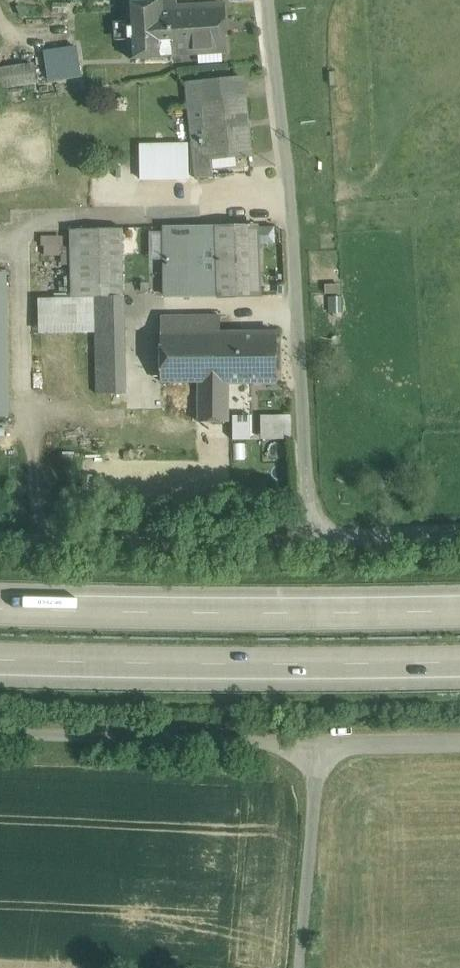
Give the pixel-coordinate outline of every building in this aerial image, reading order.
[(161,1),(128,3),(130,59),(164,55),(172,54),(170,8),(162,8),(161,1)] [(224,5),(170,8),(172,54),(226,50),(224,5)] [(80,45),(45,47),(47,79),(82,76),(80,45)] [(39,89),(35,65),(0,70),(0,95),(39,89)] [(241,77),(186,83),(192,142),(210,140),(212,159),(250,155),(241,77)] [(210,140),(192,142),(196,178),(214,176),(212,159),(210,140)] [(190,178),(190,142),(141,142),(141,178),(190,178)] [(256,226),(215,227),(218,292),(218,297),(259,296),(256,226)] [(276,226),(262,226),(262,241),(276,241),(276,226)] [(215,227),(166,228),(167,249),(169,294),(218,292),(215,227)] [(71,229),(72,297),(95,297),(95,296),(123,296),(123,297),(124,297),(123,228),(71,229)] [(0,274),(0,416),(10,416),(7,274),(0,274)] [(95,297),(96,332),(98,393),(126,392),(123,297),(123,296),(95,296),(95,297)] [(95,297),(72,297),(39,297),(39,333),(96,332),(95,297)] [(221,333),(221,315),(162,316),(162,334),(221,333)] [(276,382),(276,332),(230,333),(231,382),(276,382)] [(221,333),(162,334),(162,382),(199,382),(199,422),(229,422),(229,382),(231,382),(230,333),(221,333)] [(234,438),(292,436),(292,412),(233,414),(234,438)]
